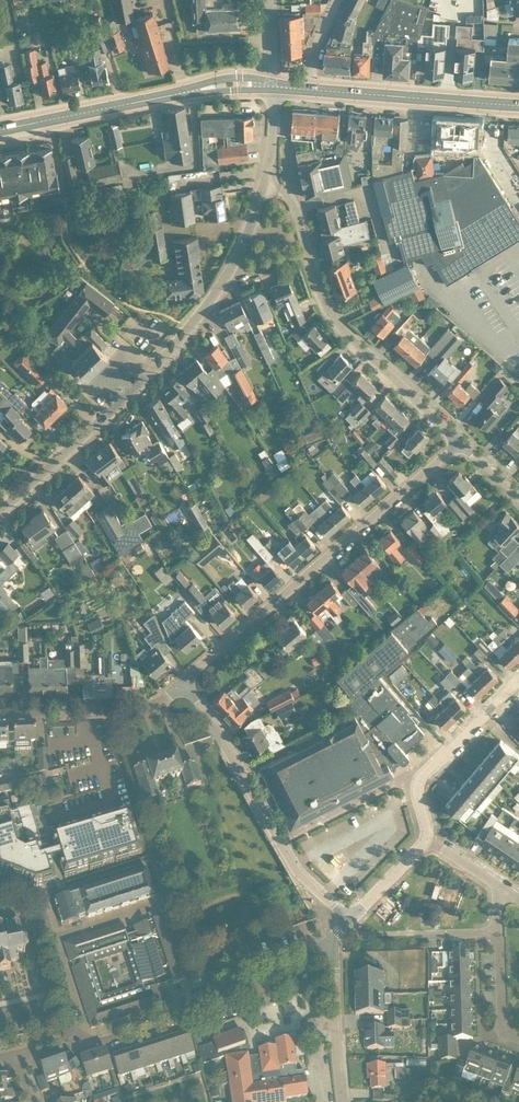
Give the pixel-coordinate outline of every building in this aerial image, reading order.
[(117,23),(130,20),(137,41),(138,41),(145,62),(148,72),(170,65),(166,55),(153,12),(134,19),(130,0),(113,0),(117,23)] [(331,46),(328,46),(327,52),(326,52),(325,70),(350,72),(352,53),(351,53),(352,45),(350,45),(357,18),(356,18),(365,0),(349,0),(343,11),(338,20),(339,20),(335,36),(331,46)] [(429,7),(405,0),(390,0),(373,33),(373,42),(375,43),(373,63),(385,64),(385,74),(401,75),(416,76),(418,44),(418,37),(420,38),(422,32),(429,7)] [(376,5),(383,8),(387,0),(378,0),(376,5)] [(283,16),(282,16),(284,54),(302,53),(302,44),(308,44),(308,40),(309,40),(309,37),(310,37),(310,34),(311,34),(312,35),(322,11),(326,2),(322,2),(322,3),(311,3),(306,4),(307,11),(304,11),(304,14),(296,14),(296,12),(283,12),(283,16)] [(239,5),(238,5),(192,7),(193,23),(197,23),(197,33),(219,32),(218,28),(240,27),(240,17),(241,17),(241,14),(240,15),(239,5)] [(500,19),(496,6),(487,9),(488,18),(500,19)] [(418,37),(418,44),(427,45),(427,44),(446,45),(447,35),(449,35),(450,22),(435,21),(434,33),(422,32),(420,38),(418,37)] [(113,22),(101,26),(109,47),(112,45),(114,51),(123,47),(113,22)] [(496,37),(497,23),(485,22),(485,36),(496,37)] [(456,23),(455,36),(457,36),(457,46),(476,47),(476,48),(485,48),(484,36),(470,35),(471,24),(456,23)] [(66,33),(63,34),(66,51),(69,51),(76,49),(71,24),(64,26),(66,33)] [(90,73),(88,73),(90,81),(92,80),(92,82),(108,78),(106,68),(105,60),(102,61),(100,52),(107,50),(100,31),(93,33),(98,47),(85,50),(86,52),(82,53),(85,65),(89,64),(90,73)] [(369,55),(372,55),(373,36),(358,35),(358,46),(364,47),(363,54),(354,54),(354,72),(368,73),(369,55)] [(489,77),(498,78),(513,80),(513,79),(518,80),(518,38),(509,37),(508,55),(491,54),(489,77)] [(427,45),(425,72),(445,73),(446,45),(427,44),(427,45)] [(457,46),(455,74),(474,75),(476,48),(476,47),(457,46)] [(34,49),(24,51),(25,56),(30,80),(38,78),(39,85),(41,84),(43,95),(50,94),(51,95),(55,94),(55,93),(56,92),(55,84),(56,84),(54,74),(49,75),(46,61),(37,63),(35,54),(34,49)] [(6,92),(8,102),(10,102),(12,103),(15,102),(17,100),(23,99),(20,82),(13,83),(9,63),(0,64),(0,69),(3,86),(4,85),(6,92)] [(66,66),(58,68),(59,73),(60,80),(63,91),(80,87),(78,77),(76,67),(75,64),(66,66)] [(171,162),(192,159),(184,106),(160,110),(164,131),(169,130),(170,137),(162,138),(165,155),(170,154),(171,162)] [(294,109),(293,129),(293,137),(294,137),(304,138),(313,139),(314,148),(308,149),(297,152),(299,163),(325,157),(324,150),(322,135),(323,127),(316,126),(318,111),(294,109)] [(318,111),(316,126),(323,127),(322,135),(324,150),(330,149),(338,148),(339,154),(345,153),(346,148),(346,138),(346,137),(339,136),(340,124),(341,113),(318,111)] [(347,138),(346,148),(351,148),(357,152),(364,139),(367,139),(368,128),(366,128),(366,126),(367,116),(350,114),(349,125),(349,128),(349,129),(349,138),(347,138)] [(201,118),(202,129),(203,149),(242,144),(241,137),(253,137),(252,124),(254,122),(254,119),(252,117),(252,116),(201,118)] [(375,143),(373,143),(373,163),(379,163),(379,156),(383,156),(383,144),(393,145),(394,128),(393,128),(394,117),(376,116),(375,127),(375,134),(375,143)] [(379,163),(373,163),(373,174),(374,179),(403,171),(405,145),(407,146),(408,129),(409,118),(395,117),(394,128),(393,145),(393,163),(379,163)] [(438,119),(437,150),(446,150),(447,148),(455,148),(455,144),(460,145),(460,148),(468,148),(468,151),(478,152),(479,121),(461,120),(461,121),(456,121),(456,120),(438,119)] [(509,134),(509,141),(518,142),(518,124),(510,124),(509,134)] [(89,135),(71,139),(77,167),(95,162),(93,151),(94,151),(93,144),(91,145),(89,135)] [(119,135),(110,137),(113,147),(121,145),(119,135)] [(2,199),(2,196),(10,194),(11,195),(27,193),(27,192),(31,191),(31,195),(48,193),(48,189),(59,187),(57,171),(55,171),(51,146),(49,146),(49,142),(36,144),(37,146),(37,145),(41,144),(42,147),(35,148),(35,149),(29,150),(29,149),(0,153),(0,199),(2,199)] [(242,144),(203,149),(203,170),(208,170),(219,168),(218,161),(248,158),(246,144),(242,144)] [(325,157),(299,163),(307,197),(329,192),(330,192),(353,186),(345,153),(339,154),(338,148),(330,149),(324,150),(325,157)] [(72,155),(63,157),(69,182),(78,180),(72,155)] [(431,156),(417,158),(419,176),(434,174),(431,156)] [(469,157),(462,161),(465,166),(472,161),(469,157)] [(453,159),(449,162),(453,167),(460,163),(460,158),(453,158),(453,159)] [(374,179),(374,181),(380,202),(383,215),(384,214),(391,241),(400,239),(404,257),(405,261),(423,256),(429,266),(434,262),(448,284),(455,279),(473,268),(471,265),(518,235),(518,220),(486,166),(480,165),(480,163),(476,163),(474,160),(472,161),(465,166),(462,161),(443,173),(418,179),(417,173),(414,174),(412,168),(403,171),(374,179)] [(117,161),(98,166),(87,169),(91,186),(122,178),(117,161)] [(374,179),(373,174),(362,176),(363,184),(374,181),(374,179)] [(196,187),(190,188),(190,191),(191,192),(192,201),(192,203),(202,202),(203,207),(208,207),(208,209),(209,217),(214,216),(225,215),(223,197),(222,197),(220,184),(200,187),(196,187)] [(190,191),(171,194),(175,223),(195,220),(193,207),(192,203),(192,201),(191,192),(190,191)] [(329,206),(318,209),(324,231),(334,228),(341,226),(341,225),(339,217),(338,214),(336,205),(329,207),(329,206)] [(336,235),(320,240),(325,258),(345,251),(345,250),(343,243),(357,239),(355,232),(368,229),(365,218),(341,225),(341,226),(334,228),(336,235)] [(120,265),(120,266),(125,267),(128,267),(137,266),(152,253),(153,260),(167,258),(162,225),(148,227),(150,238),(141,241),(134,244),(130,248),(126,252),(123,257),(121,261),(120,265)] [(178,278),(164,280),(165,286),(166,296),(204,291),(199,258),(201,257),(199,248),(197,236),(187,238),(172,240),(176,261),(178,278)] [(347,261),(328,268),(338,297),(357,291),(347,261)] [(408,263),(374,279),(384,300),(386,303),(413,289),(420,286),(408,263)] [(386,271),(384,264),(375,267),(377,274),(386,271)] [(287,278),(271,285),(275,295),(277,301),(284,299),(287,306),(292,318),(289,319),(292,325),(305,320),(287,278)] [(79,289),(45,334),(58,343),(57,345),(52,352),(58,358),(75,375),(81,369),(88,376),(108,356),(101,349),(108,343),(91,326),(78,339),(70,330),(90,304),(104,315),(114,302),(107,296),(104,294),(86,280),(79,289)] [(420,286),(413,289),(418,300),(424,296),(420,286)] [(245,298),(249,308),(255,321),(256,321),(259,329),(274,323),(271,315),(262,291),(245,298)] [(375,308),(386,303),(384,300),(373,305),(375,308)] [(230,330),(236,327),(234,322),(241,319),(243,323),(249,320),(239,301),(220,310),(230,330)] [(377,319),(373,325),(384,335),(391,326),(395,323),(401,316),(394,310),(396,308),(391,304),(383,313),(382,314),(380,312),(375,318),(377,319)] [(405,332),(394,344),(406,354),(421,337),(409,327),(418,317),(413,311),(400,326),(405,332)] [(92,322),(83,314),(78,321),(87,329),(92,322)] [(421,337),(406,354),(417,364),(425,356),(427,354),(427,353),(428,352),(434,357),(455,333),(460,328),(455,324),(451,330),(448,327),(431,346),(421,337)] [(313,325),(308,330),(303,325),(293,334),(298,340),(302,336),(316,351),(327,340),(313,325)] [(254,334),(267,362),(274,359),(261,331),(254,334)] [(455,333),(434,357),(439,362),(445,355),(446,356),(461,339),(455,333)] [(239,343),(232,346),(243,366),(250,362),(239,343)] [(205,353),(211,362),(214,366),(212,367),(213,367),(212,367),(212,368),(213,368),(219,376),(219,377),(220,377),(233,367),(226,358),(227,357),(226,356),(228,354),(223,349),(221,350),(217,344),(205,353)] [(23,352),(13,361),(37,386),(47,376),(43,373),(50,367),(41,357),(34,364),(23,352)] [(329,356),(317,369),(331,382),(337,377),(338,378),(352,364),(340,354),(334,360),(329,356)] [(435,365),(428,374),(440,384),(447,376),(452,381),(461,369),(446,356),(445,355),(439,362),(438,363),(437,363),(435,365)] [(472,357),(456,377),(461,382),(475,365),(474,364),(476,361),(472,357)] [(180,372),(187,381),(196,390),(201,386),(209,395),(212,392),(214,394),(225,385),(220,377),(219,377),(219,376),(213,368),(212,368),(207,372),(196,359),(180,372)] [(490,367),(496,372),(501,366),(496,361),(490,367)] [(229,374),(240,395),(245,404),(257,398),(241,368),(229,374)] [(346,377),(332,392),(342,401),(352,391),(363,401),(366,397),(368,395),(376,387),(360,372),(353,380),(351,382),(346,377)] [(162,390),(169,398),(173,403),(170,406),(182,420),(178,423),(183,430),(194,420),(177,401),(189,391),(184,386),(176,377),(162,390)] [(488,403),(476,417),(488,428),(500,414),(508,405),(505,403),(505,399),(501,395),(509,386),(508,386),(500,378),(491,389),(490,389),(482,398),(488,403)] [(6,397),(13,404),(13,403),(20,411),(27,404),(15,391),(12,393),(6,387),(8,386),(3,381),(0,383),(0,391),(6,397)] [(457,383),(456,384),(449,392),(461,403),(469,394),(474,398),(481,391),(471,382),(465,388),(458,382),(457,383)] [(45,390),(38,396),(56,415),(67,404),(56,393),(51,388),(47,391),(46,392),(45,390)] [(385,395),(372,409),(378,415),(378,414),(384,419),(397,406),(385,395)] [(38,396),(32,402),(33,405),(29,408),(34,414),(45,425),(56,415),(38,396)] [(0,403),(0,408),(4,412),(5,414),(9,418),(3,425),(6,428),(5,428),(11,435),(17,442),(19,440),(19,441),(32,430),(26,424),(19,416),(21,415),(12,405),(13,404),(6,397),(0,403)] [(160,427),(172,420),(167,413),(168,413),(164,406),(159,397),(146,405),(160,427)] [(360,401),(351,411),(345,417),(355,427),(361,420),(356,415),(365,406),(360,401)] [(196,410),(204,422),(207,420),(210,419),(201,406),(196,410)] [(365,406),(356,415),(361,420),(370,411),(365,406)] [(397,406),(384,419),(390,425),(388,427),(394,433),(409,418),(397,406)] [(172,420),(160,427),(166,437),(165,438),(172,450),(182,444),(185,442),(175,427),(176,426),(172,420)] [(207,420),(204,422),(201,425),(207,435),(214,431),(207,420)] [(134,428),(122,436),(131,452),(143,445),(145,449),(143,450),(150,461),(156,458),(159,464),(164,461),(168,468),(173,465),(168,456),(159,440),(153,444),(147,434),(149,432),(142,421),(133,426),(134,428)] [(511,434),(504,442),(517,453),(518,450),(518,424),(514,431),(513,431),(511,434)] [(303,433),(307,442),(323,435),(319,426),(303,433)] [(322,428),(325,435),(330,433),(327,426),(322,428)] [(408,442),(402,449),(408,455),(414,448),(416,449),(428,436),(418,427),(406,440),(408,442)] [(344,432),(334,435),(337,444),(347,441),(344,432)] [(390,447),(399,438),(394,433),(385,442),(390,447)] [(87,458),(94,467),(98,472),(95,474),(103,484),(112,477),(107,472),(118,464),(121,469),(127,466),(109,442),(87,458)] [(307,448),(312,455),(319,449),(314,443),(307,448)] [(364,447),(357,452),(370,468),(377,462),(376,462),(364,447)] [(276,462),(282,471),(291,465),(281,448),(273,453),(278,461),(276,462)] [(174,452),(168,456),(173,465),(176,469),(182,465),(174,452)] [(376,462),(377,462),(392,479),(398,473),(382,456),(376,462)] [(372,469),(361,479),(374,495),(385,484),(372,469)] [(333,471),(328,476),(345,497),(351,492),(333,471)] [(458,493),(452,498),(469,517),(475,512),(465,500),(477,490),(465,476),(463,477),(458,471),(447,481),(458,493)] [(134,473),(126,477),(137,495),(144,491),(134,473)] [(353,495),(354,497),(362,505),(374,495),(361,479),(356,474),(350,478),(359,489),(353,495)] [(78,475),(66,486),(82,504),(88,498),(89,499),(94,494),(88,486),(78,475)] [(194,480),(197,487),(207,482),(204,475),(194,480)] [(328,476),(322,481),(339,502),(345,497),(328,476)] [(54,497),(61,506),(64,508),(71,515),(76,510),(76,509),(82,504),(66,486),(54,497)] [(428,507),(423,511),(433,522),(432,523),(433,524),(443,535),(449,529),(443,518),(441,519),(440,517),(444,514),(438,507),(445,501),(436,490),(435,491),(434,490),(428,494),(430,496),(423,501),(428,507)] [(326,498),(319,503),(323,508),(324,508),(329,515),(338,525),(350,515),(341,504),(335,509),(332,505),(326,498)] [(469,517),(452,498),(446,504),(462,523),(469,517)] [(195,501),(185,507),(198,530),(208,524),(195,501)] [(298,502),(292,507),(307,525),(313,519),(318,524),(317,525),(326,535),(338,525),(329,515),(324,508),(323,508),(319,503),(308,513),(298,502)] [(109,504),(95,512),(111,538),(125,530),(121,524),(109,503),(108,503),(109,504)] [(291,505),(285,511),(301,530),(307,525),(292,507),(291,505)] [(33,519),(23,526),(28,534),(23,537),(25,540),(28,544),(43,534),(45,536),(51,532),(50,529),(54,526),(51,522),(52,521),(50,520),(46,514),(43,510),(32,518),(33,519)] [(125,530),(111,538),(119,553),(133,544),(142,538),(138,530),(137,528),(149,521),(150,523),(151,522),(144,510),(121,524),(125,530)] [(401,520),(408,529),(416,537),(423,531),(426,529),(436,540),(441,547),(448,541),(443,535),(433,524),(429,528),(413,510),(401,520)] [(498,519),(496,522),(501,527),(494,534),(504,544),(499,548),(502,551),(495,558),(500,563),(518,542),(512,536),(518,529),(518,523),(511,516),(506,511),(498,519)] [(155,512),(150,515),(157,527),(162,524),(155,512)] [(77,537),(83,531),(73,519),(66,525),(77,537)] [(384,532),(384,535),(380,539),(384,543),(382,545),(397,563),(404,557),(402,554),(394,545),(399,540),(390,530),(389,530),(387,529),(384,532)] [(55,537),(63,550),(70,561),(82,553),(67,530),(55,537)] [(299,540),(294,545),(303,555),(315,545),(306,535),(301,530),(295,536),(299,540)] [(212,533),(190,552),(201,564),(223,545),(212,533)] [(247,538),(251,543),(266,560),(272,555),(263,544),(253,533),(247,538)] [(278,550),(291,565),(303,555),(294,545),(289,538),(279,547),(280,548),(278,550)] [(269,539),(263,544),(272,555),(278,550),(269,539)] [(507,571),(518,559),(518,542),(500,563),(499,563),(507,571)] [(410,543),(404,548),(416,562),(422,557),(410,543)] [(366,550),(354,560),(364,572),(371,580),(378,574),(379,574),(383,570),(376,562),(373,559),(366,550)] [(5,578),(12,585),(18,579),(5,564),(0,558),(0,573),(5,578)] [(259,578),(260,580),(263,583),(264,581),(268,585),(280,575),(266,560),(261,565),(258,562),(253,567),(259,575),(260,577),(259,578)] [(354,560),(342,571),(349,579),(359,591),(371,580),(364,572),(354,560)] [(236,561),(229,568),(237,577),(245,570),(236,561)] [(80,577),(92,572),(89,564),(76,569),(80,577)] [(172,577),(162,565),(154,571),(165,583),(172,577)] [(392,568),(385,574),(402,593),(409,588),(392,568)] [(115,584),(123,577),(117,570),(109,577),(115,584)] [(467,575),(471,579),(475,576),(472,571),(467,575)] [(235,594),(238,597),(245,605),(257,595),(247,583),(241,589),(233,579),(227,584),(235,594)] [(331,581),(319,591),(337,612),(342,608),(339,605),(341,603),(334,596),(340,591),(331,581)] [(204,596),(192,583),(184,590),(196,603),(204,596)] [(55,593),(50,585),(41,591),(46,599),(55,593)] [(5,604),(11,599),(0,587),(0,599),(5,604)] [(347,588),(341,593),(352,606),(358,601),(347,588)] [(308,598),(308,600),(307,601),(316,612),(322,607),(329,615),(330,613),(333,616),(337,621),(342,618),(337,612),(319,591),(313,596),(311,596),(308,598)] [(498,601),(497,602),(510,616),(518,624),(518,609),(518,608),(505,594),(503,596),(498,591),(493,596),(498,601)] [(212,613),(215,617),(222,625),(235,614),(225,603),(227,602),(228,601),(220,593),(206,606),(212,613)] [(376,608),(365,595),(359,601),(370,614),(376,608)] [(3,618),(9,609),(5,604),(0,599),(0,615),(3,618)] [(175,636),(179,641),(186,649),(196,640),(200,636),(190,624),(185,619),(194,611),(185,601),(170,613),(180,624),(184,629),(175,636)] [(424,601),(417,607),(422,613),(429,607),(424,601)] [(366,650),(336,677),(343,685),(341,687),(353,709),(364,733),(401,701),(378,674),(412,644),(411,643),(415,640),(436,622),(431,616),(427,620),(422,613),(417,607),(402,619),(394,627),(370,647),(366,650)] [(142,660),(148,667),(155,675),(171,662),(164,654),(164,653),(159,646),(165,640),(162,632),(153,613),(143,622),(151,631),(144,636),(152,646),(146,651),(149,654),(142,660)] [(315,613),(308,619),(329,643),(336,637),(315,613)] [(277,634),(284,643),(294,654),(301,648),(296,641),(305,633),(294,619),(291,615),(284,620),(288,625),(277,634)] [(4,629),(15,630),(16,619),(5,617),(4,629)] [(100,618),(87,623),(91,631),(103,626),(100,618)] [(491,627),(493,630),(503,639),(508,634),(495,623),(491,627)] [(104,633),(103,638),(119,631),(117,626),(104,633)] [(472,639),(474,641),(488,656),(494,651),(492,649),(503,639),(493,630),(489,634),(493,638),(487,644),(479,636),(478,637),(476,635),(472,639)] [(315,631),(308,637),(314,644),(318,641),(319,642),(322,639),(315,631)] [(508,645),(518,656),(518,636),(518,635),(508,645)] [(19,661),(28,660),(28,641),(18,641),(19,661)] [(75,642),(75,649),(76,680),(82,680),(83,699),(97,698),(97,680),(100,680),(100,672),(85,673),(84,648),(84,641),(75,642)] [(66,643),(66,648),(66,657),(66,665),(67,665),(75,664),(75,648),(75,642),(73,642),(66,643)] [(366,642),(362,645),(366,650),(370,647),(366,642)] [(445,643),(438,649),(444,655),(451,649),(445,643)] [(498,655),(501,658),(508,666),(518,656),(508,645),(498,655)] [(97,680),(97,698),(113,698),(112,664),(118,664),(118,651),(104,651),(104,672),(100,672),(100,680),(97,680)] [(468,666),(467,666),(477,676),(487,686),(497,676),(483,661),(481,659),(476,664),(466,655),(462,659),(468,666)] [(48,658),(48,666),(48,690),(67,689),(67,678),(67,665),(66,665),(66,657),(48,658)] [(224,690),(211,702),(222,714),(235,702),(235,703),(241,697),(241,696),(250,688),(254,685),(254,686),(265,678),(264,677),(255,668),(251,663),(244,669),(248,674),(243,678),(247,684),(238,693),(232,687),(226,692),(224,690)] [(261,663),(255,668),(264,677),(273,670),(270,666),(266,670),(261,663)] [(395,681),(408,670),(401,663),(388,674),(395,681)] [(12,691),(12,680),(11,664),(0,664),(0,692),(12,691)] [(28,666),(28,680),(29,691),(48,690),(48,666),(28,666)] [(451,669),(445,675),(453,683),(456,686),(462,681),(466,685),(476,696),(487,686),(477,676),(467,666),(457,676),(451,669)] [(445,675),(440,680),(448,688),(453,683),(445,675)] [(290,689),(267,700),(272,710),(276,708),(284,704),(292,700),(295,698),(290,689)] [(449,690),(439,700),(445,706),(455,717),(460,712),(463,712),(465,710),(465,707),(458,699),(455,696),(449,690)] [(433,694),(428,699),(434,705),(439,700),(433,694)] [(235,702),(222,714),(233,726),(247,714),(254,707),(243,696),(241,697),(235,703),(235,702)] [(292,700),(284,704),(288,711),(296,708),(294,703),(292,700)] [(401,701),(364,733),(381,767),(388,763),(390,769),(397,763),(400,761),(401,761),(402,761),(404,761),(405,761),(406,760),(407,758),(408,757),(408,755),(407,754),(402,748),(407,744),(408,744),(409,745),(410,745),(411,744),(412,744),(424,733),(417,725),(401,707),(404,704),(401,701)] [(445,706),(434,716),(437,719),(445,727),(455,717),(445,706)] [(297,748),(269,763),(270,763),(273,769),(276,776),(279,782),(284,792),(289,802),(293,808),(301,824),(300,823),(303,822),(304,823),(312,819),(311,817),(327,809),(328,810),(336,806),(336,805),(340,803),(341,804),(348,800),(347,799),(352,797),(353,798),(361,794),(360,793),(376,784),(377,786),(385,781),(384,780),(394,776),(390,769),(388,763),(381,767),(364,733),(353,709),(293,740),(297,748)] [(248,733),(242,736),(250,752),(268,743),(272,751),(281,746),(287,743),(284,736),(281,738),(276,730),(275,730),(272,725),(268,723),(264,725),(260,716),(251,720),(245,726),(248,733)] [(13,724),(13,729),(14,742),(36,741),(35,723),(13,724)] [(8,745),(9,752),(15,751),(14,744),(14,742),(13,729),(7,730),(7,724),(0,724),(0,745),(8,745)] [(490,752),(510,769),(518,759),(518,755),(501,740),(490,752)] [(47,761),(46,750),(38,751),(39,773),(48,772),(47,761)] [(490,752),(479,765),(499,782),(510,769),(490,752)] [(134,770),(137,781),(145,804),(158,799),(153,784),(182,775),(187,790),(200,786),(194,765),(180,769),(176,756),(147,765),(147,766),(134,770)] [(1,772),(15,768),(15,761),(0,764),(0,768),(1,772)] [(269,763),(268,763),(259,768),(262,774),(263,773),(267,782),(266,783),(269,788),(279,782),(269,763)] [(479,765),(468,778),(488,795),(499,782),(479,765)] [(35,778),(37,787),(47,785),(44,775),(35,778)] [(468,778),(457,791),(477,808),(488,795),(468,778)] [(279,782),(269,788),(271,793),(272,792),(277,801),(276,802),(278,807),(289,802),(279,782)] [(0,785),(0,793),(11,791),(8,783),(0,785)] [(477,808),(457,791),(446,803),(466,820),(477,808)] [(7,813),(10,812),(9,809),(7,799),(0,800),(0,814),(7,813)] [(301,824),(293,808),(289,802),(278,807),(281,812),(282,811),(287,820),(285,821),(290,830),(301,824)] [(40,844),(30,807),(10,812),(16,830),(11,831),(15,843),(18,842),(21,849),(40,844)] [(128,812),(115,816),(115,814),(102,818),(102,820),(89,824),(89,822),(76,826),(76,828),(64,831),(63,829),(50,833),(51,835),(56,853),(48,856),(44,843),(40,844),(21,849),(18,842),(15,843),(11,831),(16,830),(10,812),(7,813),(0,814),(0,873),(36,887),(55,881),(49,861),(58,858),(64,879),(77,875),(76,873),(83,870),(88,869),(89,871),(102,867),(102,865),(115,861),(115,863),(128,859),(128,857),(141,853),(128,812)] [(498,817),(492,813),(475,839),(486,847),(487,845),(494,850),(505,832),(508,828),(497,820),(498,817)] [(505,832),(494,850),(493,851),(498,855),(499,853),(505,858),(517,840),(505,832)] [(517,840),(505,858),(505,859),(510,863),(511,861),(517,866),(518,863),(518,837),(517,840)] [(328,875),(333,869),(333,868),(332,869),(329,865),(328,864),(322,870),(328,875)] [(70,895),(53,901),(56,910),(60,909),(62,916),(59,918),(62,927),(79,921),(78,920),(85,917),(86,919),(97,916),(95,912),(101,910),(102,914),(113,910),(112,906),(118,904),(119,908),(130,905),(129,901),(135,899),(136,903),(154,897),(146,871),(125,878),(128,877),(129,880),(122,882),(122,883),(114,885),(113,885),(105,887),(105,888),(97,891),(97,890),(88,893),(89,893),(79,897),(78,894),(71,896),(70,895)] [(147,923),(133,927),(135,933),(126,936),(122,925),(64,944),(69,960),(70,963),(71,962),(73,968),(71,969),(91,1029),(164,1005),(158,986),(172,982),(173,984),(186,980),(183,969),(170,930),(169,930),(167,925),(169,924),(166,917),(153,921),(153,922),(147,923)] [(0,924),(0,971),(11,969),(9,962),(17,960),(18,961),(19,960),(18,959),(17,952),(22,951),(23,953),(25,952),(24,951),(26,947),(28,947),(29,945),(27,945),(26,940),(28,939),(27,937),(25,939),(21,936),(22,934),(20,934),(19,936),(14,937),(14,935),(13,935),(12,933),(21,931),(19,921),(2,925),(2,924),(0,924)] [(468,953),(442,954),(442,968),(447,968),(468,967),(468,968),(470,968),(470,961),(468,961),(468,953)] [(468,967),(447,968),(448,982),(469,982),(470,982),(470,975),(469,976),(468,968),(468,967)] [(354,974),(355,996),(383,995),(382,973),(354,974)] [(469,982),(448,982),(448,997),(469,996),(469,997),(471,997),(471,990),(469,990),(469,982)] [(383,995),(355,996),(355,1015),(383,1014),(383,995)] [(469,996),(448,997),(449,1011),(470,1011),(471,1011),(471,1004),(470,1004),(469,997),(469,996)] [(387,1012),(387,1021),(409,1021),(409,1011),(387,1012)] [(470,1011),(449,1011),(449,1026),(470,1025),(472,1025),(472,1019),(470,1019),(470,1011)] [(409,1021),(387,1021),(387,1029),(409,1029),(409,1021)] [(438,1040),(438,1046),(430,1046),(430,1051),(438,1050),(438,1048),(455,1047),(455,1040),(472,1040),(472,1033),(471,1033),(470,1025),(449,1026),(450,1040),(438,1040)] [(384,1035),(384,1028),(367,1029),(368,1035),(364,1035),(365,1050),(392,1049),(392,1034),(384,1035)] [(197,1049),(203,1066),(225,1058),(227,1074),(220,1075),(220,1087),(229,1085),(231,1101),(285,1101),(285,1099),(307,1096),(305,1079),(304,1072),(297,1072),(293,1073),(292,1066),(296,1066),(292,1039),(275,1041),(276,1047),(258,1050),(259,1059),(248,1060),(247,1053),(244,1046),(245,1046),(239,1030),(212,1040),(213,1044),(198,1049),(197,1049)] [(188,1032),(175,1036),(184,1066),(187,1065),(184,1056),(194,1053),(188,1032)] [(175,1036),(162,1040),(172,1070),(174,1069),(172,1060),(180,1057),(183,1066),(184,1066),(175,1036)] [(162,1040),(150,1045),(159,1074),(162,1073),(159,1064),(167,1061),(170,1070),(172,1070),(162,1040)] [(150,1045),(137,1049),(146,1078),(149,1077),(147,1068),(155,1065),(158,1074),(159,1074),(150,1045)] [(465,1065),(459,1062),(453,1078),(460,1081),(463,1072),(477,1077),(478,1073),(486,1053),(487,1052),(480,1049),(480,1051),(472,1048),(465,1065)] [(137,1049),(124,1053),(134,1082),(137,1081),(134,1072),(142,1069),(145,1078),(146,1078),(137,1049)] [(98,1057),(94,1059),(99,1076),(112,1072),(105,1050),(96,1052),(98,1057)] [(53,1053),(49,1054),(57,1079),(60,1086),(69,1083),(70,1082),(71,1081),(71,1079),(70,1074),(79,1065),(70,1056),(65,1061),(62,1054),(54,1057),(53,1053)] [(124,1053),(112,1057),(118,1076),(117,1077),(120,1086),(124,1085),(122,1076),(130,1073),(133,1082),(134,1082),(124,1053)] [(486,1053),(478,1073),(477,1077),(490,1082),(492,1078),(499,1058),(500,1058),(500,1057),(494,1054),(493,1056),(486,1053)] [(43,1077),(36,1079),(41,1093),(49,1090),(46,1083),(57,1079),(49,1054),(45,1056),(46,1060),(38,1063),(43,1077)] [(88,1055),(80,1058),(79,1058),(86,1080),(99,1076),(94,1059),(89,1060),(88,1055)] [(492,1078),(505,1083),(507,1078),(508,1078),(514,1062),(507,1060),(507,1061),(500,1058),(499,1058),(492,1078)] [(370,1066),(367,1066),(367,1075),(370,1075),(371,1091),(373,1090),(382,1090),(383,1090),(383,1081),(385,1081),(385,1071),(384,1066),(379,1066),(378,1060),(370,1060),(370,1066)] [(192,1066),(194,1074),(201,1072),(199,1064),(192,1066)] [(505,1083),(501,1093),(509,1096),(512,1089),(518,1092),(518,1067),(514,1080),(508,1078),(507,1078),(505,1083)] [(403,1068),(395,1069),(395,1071),(395,1079),(395,1080),(404,1080),(404,1071),(404,1070),(404,1068),(403,1068)] [(1,1095),(1,1099),(12,1099),(12,1091),(6,1091),(6,1073),(0,1074),(0,1095),(1,1095)] [(124,1087),(126,1094),(132,1092),(130,1085),(124,1087)] [(395,1101),(395,1094),(383,1094),(383,1101),(395,1101)]
